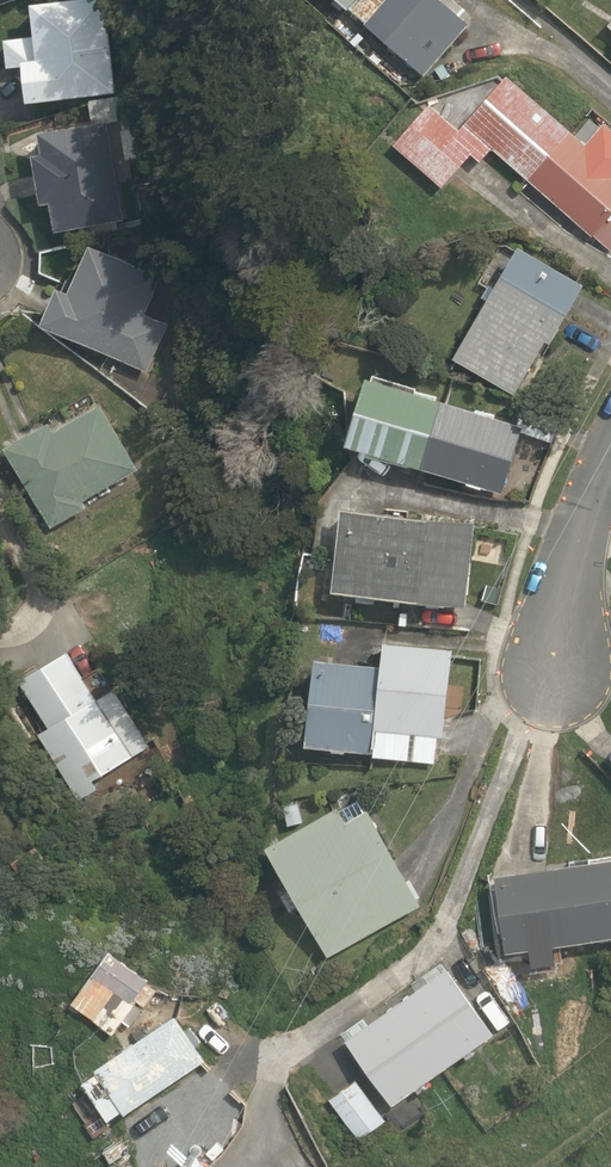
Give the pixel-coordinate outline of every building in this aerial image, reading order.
[(117,92),(108,0),(35,0),(40,56),(25,58),(30,100),(117,92)] [(367,21),(366,22),(426,75),(472,21),(448,0),(341,0),(351,9),(352,7),(367,21)] [(493,147),(593,236),(594,234),(610,249),(610,125),(606,121),(587,142),(509,73),(461,129),(431,103),(395,143),(443,186),(473,152),(481,161),(493,147)] [(115,152),(110,121),(130,119),(126,94),(91,99),(95,123),(44,131),(47,152),(38,153),(45,199),(55,198),(60,227),(124,217),(117,174),(121,174),(117,151),(115,152)] [(588,281),(522,242),(496,289),(490,286),(484,296),(490,299),(455,357),(516,393),(550,338),(553,340),(588,281)] [(61,283),(42,322),(149,371),(171,323),(147,312),(163,276),(94,244),(73,289),(61,283)] [(505,492),(527,425),(488,413),(489,411),(477,407),(477,409),(417,390),(419,387),(375,372),(374,376),(370,375),(348,442),(370,449),(368,453),(382,457),(384,453),(469,480),(468,483),(484,488),(485,486),(505,492)] [(53,419),(7,445),(53,525),(89,505),(86,499),(141,468),(103,402),(58,427),(53,419)] [(345,505),(335,590),(468,606),(478,521),(345,505)] [(444,736),(456,648),(386,640),(383,665),(319,657),(308,744),(334,747),(334,749),(348,751),(348,749),(375,753),(375,755),(436,763),(440,735),(444,736)] [(22,678),(50,726),(41,732),(81,799),(100,788),(95,778),(153,744),(118,686),(114,688),(110,680),(96,689),(72,647),(22,678)] [(330,955),(423,904),(370,808),(366,810),(360,799),(342,809),(341,805),(269,844),(294,887),(285,892),(293,908),(302,904),(330,955)] [(498,872),(504,912),(497,913),(500,934),(507,934),(509,951),(536,947),(538,955),(549,954),(548,945),(610,938),(610,857),(498,872)] [(151,979),(110,949),(70,1003),(114,1035),(124,1021),(130,1025),(145,1004),(147,1006),(159,988),(150,981),(151,979)] [(498,1032),(451,966),(348,1038),(394,1104),(418,1088),(420,1092),(430,1085),(427,1081),(465,1055),(468,1059),(476,1053),(473,1049),(498,1032)] [(177,1012),(96,1068),(99,1072),(84,1083),(91,1092),(73,1104),(86,1122),(103,1111),(109,1121),(124,1110),(127,1115),(209,1059),(177,1012)] [(388,1120),(358,1078),(330,1098),(360,1140),(388,1120)]
